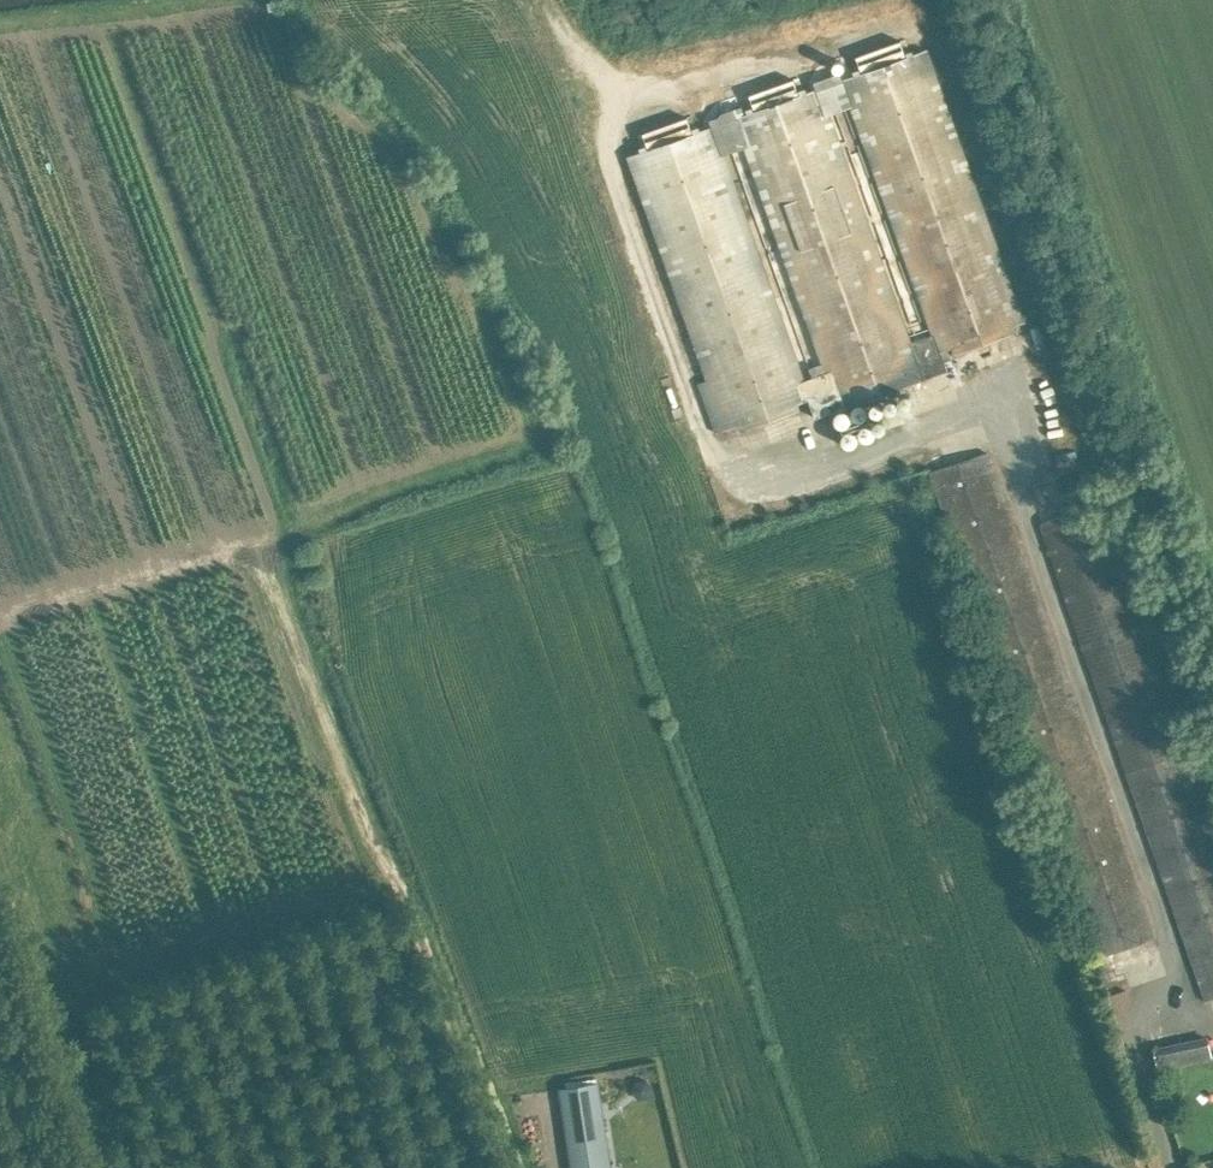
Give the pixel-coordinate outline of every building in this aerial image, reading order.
[(807,377),(715,122),(691,132),(688,123),(653,135),(656,145),(629,154),(708,379),(700,382),(717,430),(810,396),(817,416),(949,369),(942,349),(1028,318),(930,46),(903,55),(900,47),(866,59),(869,68),(842,78),(933,332),(913,339),(823,84),(797,93),(793,85),(759,97),(763,106),(735,116),(826,370),(807,377)] [(1156,936),(1059,656),(988,452),(931,471),(1099,955),(1156,936)] [(1138,801),(1207,1000),(1212,997),(1212,837),(1097,502),(1041,522),(1138,801)] [(1156,1047),(1160,1069),(1212,1057),(1212,1048),(1209,1033),(1155,1045),(1156,1047)] [(571,1157),(572,1167),(611,1167),(601,1104),(563,1110),(571,1157)]
